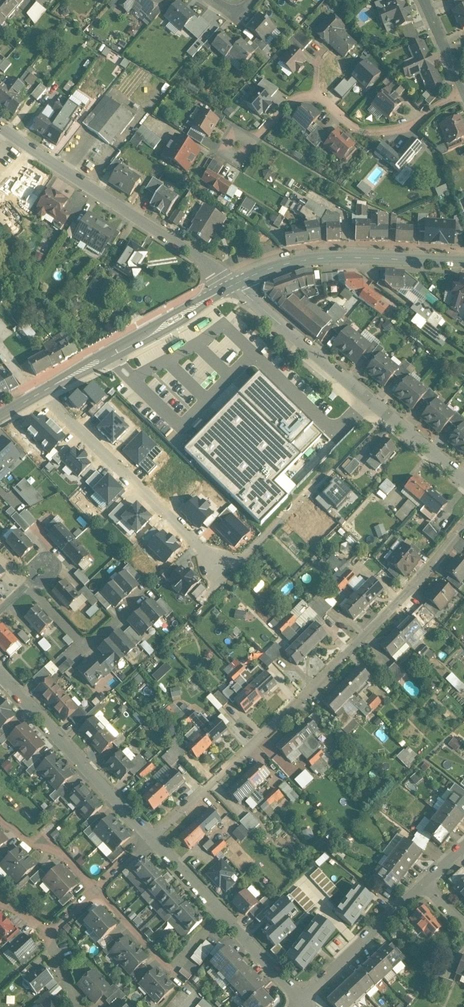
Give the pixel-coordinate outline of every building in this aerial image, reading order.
[(0,27),(24,0),(23,0),(0,0),(0,27)] [(34,0),(37,3),(43,8),(49,2),(47,0),(34,0)] [(118,5),(119,5),(127,13),(132,8),(136,12),(139,12),(141,10),(148,16),(149,17),(157,8),(162,2),(160,0),(123,0),(118,5)] [(385,5),(387,9),(378,13),(384,26),(393,22),(396,31),(413,23),(409,15),(410,15),(406,5),(405,6),(403,0),(396,0),(386,4),(385,5)] [(27,14),(35,26),(47,11),(43,8),(37,3),(27,14)] [(178,3),(165,18),(181,32),(184,28),(194,17),(178,3)] [(452,11),(456,21),(458,20),(463,31),(463,30),(463,6),(452,11)] [(157,8),(149,17),(148,16),(146,18),(152,23),(162,12),(157,8)] [(275,29),(260,15),(247,29),(258,38),(263,43),(275,30),(275,29)] [(331,16),(315,34),(327,44),(328,43),(340,31),(343,27),(331,16)] [(194,17),(184,28),(198,41),(210,28),(200,18),(198,21),(194,17)] [(219,28),(207,42),(212,46),(223,35),(225,33),(219,28)] [(313,40),(300,28),(291,38),(304,49),(313,40)] [(263,43),(268,47),(279,34),(275,30),(263,43)] [(340,31),(328,43),(344,58),(351,50),(353,50),(355,48),(355,46),(356,45),(340,31)] [(223,35),(212,46),(225,58),(229,54),(243,66),(254,53),(244,44),(241,41),(236,47),(223,35)] [(417,37),(406,42),(409,47),(411,46),(420,43),(417,37)] [(263,43),(258,38),(253,44),(263,52),(268,47),(263,43)] [(304,49),(291,38),(286,44),(292,49),(293,48),(300,55),(304,49)] [(263,52),(253,44),(248,39),(244,44),(254,53),(266,64),(270,59),(263,52)] [(440,84),(423,44),(420,43),(411,46),(410,49),(415,60),(404,65),(403,68),(406,77),(410,78),(420,73),(428,90),(431,91),(439,88),(440,84)] [(300,55),(293,48),(292,49),(280,62),(293,74),(295,71),(297,73),(303,67),(301,65),(306,60),(300,55)] [(229,54),(225,58),(224,60),(238,72),(243,66),(229,54)] [(0,68),(0,70),(4,73),(11,64),(6,60),(0,68)] [(27,71),(21,79),(25,82),(31,74),(27,71)] [(0,82),(0,105),(1,106),(19,82),(13,78),(6,87),(0,82)] [(405,93),(395,81),(388,89),(399,99),(405,93)] [(19,82),(1,106),(14,116),(18,111),(21,112),(24,108),(22,106),(25,102),(18,96),(25,87),(19,82)] [(40,85),(31,96),(37,101),(46,90),(40,85)] [(273,102),(257,88),(244,104),(260,117),(273,102)] [(439,88),(431,91),(432,94),(425,102),(429,106),(441,93),(439,88)] [(388,89),(373,105),(387,119),(402,103),(399,99),(388,89)] [(69,102),(62,97),(59,102),(66,107),(69,102)] [(72,98),(69,102),(70,102),(66,107),(73,112),(79,102),(72,98)] [(88,128),(109,145),(132,116),(111,100),(96,118),(88,128)] [(66,107),(59,102),(53,111),(56,113),(60,116),(66,107)] [(66,107),(60,116),(63,118),(67,121),(73,112),(66,107)] [(311,108),(302,108),(296,115),(293,118),(294,119),(307,131),(320,116),(311,108)] [(219,120),(201,110),(197,117),(193,114),(192,115),(190,118),(190,120),(194,122),(191,127),(208,138),(219,120)] [(296,115),(291,110),(282,120),(288,125),(294,119),(293,118),(296,115)] [(225,117),(215,111),(212,116),(222,122),(225,117)] [(56,113),(50,121),(54,124),(60,116),(56,113)] [(91,114),(83,124),(88,128),(96,118),(91,114)] [(43,116),(33,130),(45,137),(54,124),(50,121),(43,116)] [(60,116),(54,124),(58,127),(63,118),(60,116)] [(451,122),(451,121),(447,120),(444,121),(443,125),(441,126),(449,145),(450,145),(460,141),(463,139),(463,129),(459,118),(451,122)] [(58,127),(54,124),(45,137),(57,145),(66,132),(58,127)] [(142,125),(135,135),(140,139),(147,129),(142,125)] [(329,137),(318,127),(306,140),(316,149),(321,143),(324,146),(331,139),(329,138),(329,137)] [(147,129),(140,139),(144,142),(152,133),(147,129)] [(204,139),(191,131),(187,137),(201,145),(204,139)] [(355,146),(338,131),(335,135),(333,133),(329,137),(329,138),(331,139),(324,146),(331,152),(331,151),(341,160),(355,146)] [(152,133),(144,142),(149,146),(157,137),(152,133)] [(199,151),(176,136),(163,157),(187,172),(199,151)] [(157,137),(149,146),(154,150),(161,140),(157,137)] [(397,156),(398,156),(390,165),(400,173),(422,148),(412,139),(397,156)] [(460,141),(450,145),(449,145),(445,146),(448,152),(462,146),(460,141)] [(390,150),(384,144),(375,154),(382,160),(383,159),(390,150)] [(390,150),(383,159),(390,165),(398,156),(397,156),(390,150)] [(116,160),(108,169),(115,173),(119,166),(121,163),(116,160)] [(223,166),(213,160),(207,170),(208,171),(217,176),(223,166)] [(141,180),(119,166),(115,173),(114,175),(116,177),(112,184),(130,196),(141,180)] [(42,177),(28,169),(21,181),(18,179),(16,183),(10,192),(26,202),(27,202),(32,194),(42,177)] [(217,176),(208,171),(202,181),(214,189),(220,178),(217,176)] [(153,178),(146,190),(151,193),(158,182),(153,178)] [(232,186),(220,178),(214,189),(226,196),(232,186)] [(16,183),(10,179),(0,189),(0,190),(8,195),(10,192),(16,183)] [(366,195),(372,189),(362,181),(356,187),(366,195)] [(158,182),(151,193),(156,197),(162,187),(162,188),(164,185),(158,182)] [(437,196),(449,193),(446,185),(435,188),(437,196)] [(162,188),(162,187),(156,197),(150,206),(155,209),(154,211),(160,215),(161,213),(166,217),(178,198),(162,188)] [(67,202),(50,190),(38,208),(40,209),(37,212),(38,216),(41,218),(45,217),(47,213),(56,219),(62,211),(67,202)] [(38,197),(32,194),(27,202),(26,202),(24,206),(30,210),(38,197)] [(229,203),(219,197),(216,202),(226,208),(229,203)] [(245,197),(238,212),(253,220),(260,205),(245,197)] [(287,209),(291,201),(284,197),(280,205),(287,209)] [(308,202),(303,199),(299,206),(303,209),(304,209),(308,202)] [(320,207),(309,201),(308,202),(304,209),(303,209),(313,215),(314,215),(315,216),(319,209),(320,207)] [(298,206),(294,203),(290,210),(294,213),(298,206)] [(299,206),(298,206),(294,213),(300,215),(303,209),(299,206)] [(367,207),(357,206),(356,217),(357,217),(366,218),(366,217),(367,207)] [(225,220),(204,207),(199,215),(201,216),(196,224),(190,233),(208,244),(217,230),(218,231),(225,220)] [(303,209),(300,215),(304,218),(304,217),(313,215),(303,209)] [(326,214),(319,209),(315,216),(322,221),(327,224),(326,218),(327,218),(326,214)] [(62,211),(56,219),(53,223),(54,227),(60,231),(70,216),(62,211)] [(177,212),(170,222),(177,226),(178,225),(184,216),(177,212)] [(97,220),(89,214),(80,228),(79,227),(73,235),(75,237),(83,242),(84,240),(90,243),(87,249),(99,256),(102,251),(107,244),(114,232),(96,221),(97,220)] [(386,214),(372,214),(372,221),(370,221),(370,228),(388,228),(388,216),(386,214)] [(280,215),(273,226),(278,229),(285,219),(280,215)] [(314,215),(313,215),(304,217),(304,218),(308,224),(304,225),(305,231),(305,230),(319,228),(314,215)] [(315,216),(314,215),(319,228),(322,227),(322,221),(315,216)] [(426,222),(427,222),(427,216),(419,215),(418,226),(420,227),(419,233),(426,233),(426,222)] [(196,224),(184,216),(178,225),(190,233),(196,224)] [(454,224),(453,237),(463,234),(458,217),(454,218),(454,224)] [(367,221),(356,221),(356,222),(355,241),(369,242),(370,228),(370,221),(367,221)] [(427,222),(426,222),(426,233),(425,243),(431,244),(439,245),(440,223),(427,222)] [(73,223),(65,235),(71,239),(73,235),(79,227),(73,223)] [(454,224),(440,223),(439,245),(447,245),(453,245),(453,237),(454,224)] [(340,224),(327,224),(327,227),(327,242),(340,242),(340,224)] [(400,227),(396,226),(396,230),(395,242),(412,243),(413,227),(400,227)] [(319,228),(305,230),(308,243),(321,241),(319,228)] [(388,228),(370,228),(370,241),(388,242),(388,228)] [(0,231),(0,248),(2,250),(13,241),(2,229),(0,231)] [(114,232),(107,244),(112,247),(120,234),(115,230),(114,232)] [(305,231),(292,233),(293,236),(295,245),(308,243),(305,230),(305,231)] [(293,236),(285,238),(286,247),(295,245),(293,236)] [(147,254),(131,244),(116,269),(134,281),(140,271),(137,269),(147,254)] [(302,272),(262,287),(262,292),(317,339),(317,338),(332,321),(326,316),(307,301),(319,297),(316,288),(313,271),(302,272)] [(405,273),(386,272),(382,272),(382,281),(385,281),(385,284),(392,290),(414,291),(419,284),(405,273)] [(338,274),(321,275),(322,286),(339,284),(339,283),(338,274)] [(345,275),(346,289),(350,292),(362,291),(362,290),(360,275),(345,275)] [(453,284),(451,296),(453,296),(450,308),(452,311),(458,315),(463,298),(463,277),(458,277),(457,284),(453,284)] [(94,278),(88,287),(94,292),(101,283),(94,278)] [(430,293),(419,284),(414,291),(413,292),(424,300),(430,293)] [(336,304),(341,308),(352,293),(350,292),(346,289),(336,304)] [(362,291),(350,292),(352,293),(359,299),(364,291),(362,290),(362,291)] [(379,300),(366,290),(364,291),(359,299),(373,309),(379,300)] [(430,293),(424,300),(435,308),(440,302),(430,293)] [(333,301),(325,310),(328,313),(336,304),(333,301)] [(420,301),(412,311),(427,323),(434,313),(435,312),(420,301)] [(341,308),(336,304),(328,313),(326,316),(332,321),(317,338),(321,342),(332,329),(342,317),(346,312),(341,308)] [(458,315),(452,311),(450,313),(458,319),(460,316),(458,315)] [(434,313),(427,323),(435,329),(443,319),(434,313)] [(336,333),(347,320),(342,317),(332,329),(336,333)] [(336,333),(336,334),(341,338),(349,328),(349,329),(353,324),(347,320),(336,333)] [(435,329),(427,323),(421,330),(436,340),(441,334),(435,329)] [(341,338),(334,346),(345,355),(359,337),(349,329),(349,328),(341,338)] [(60,335),(53,340),(54,341),(57,346),(64,342),(60,335)] [(359,337),(345,355),(356,364),(362,356),(370,346),(359,337)] [(64,342),(57,346),(66,361),(79,353),(71,338),(64,342)] [(54,341),(51,343),(51,342),(49,343),(44,346),(47,352),(57,346),(54,341)] [(373,342),(370,346),(362,356),(367,360),(371,355),(379,346),(373,342)] [(47,352),(44,354),(52,368),(66,361),(57,346),(47,352)] [(379,346),(371,355),(376,359),(380,355),(384,350),(379,346)] [(28,363),(37,377),(52,368),(44,354),(28,363)] [(376,359),(366,372),(375,379),(389,362),(380,355),(376,359)] [(405,361),(398,370),(394,376),(399,380),(406,370),(410,366),(405,361)] [(389,362),(375,379),(384,387),(394,376),(398,370),(389,362)] [(406,370),(399,380),(403,383),(408,378),(411,374),(406,370)] [(7,372),(0,375),(0,379),(9,392),(19,387),(7,372)] [(260,375),(237,397),(291,449),(313,426),(260,375)] [(403,383),(394,395),(403,403),(417,385),(408,378),(403,383)] [(0,379),(0,397),(9,392),(0,379)] [(417,385),(403,403),(413,410),(421,399),(427,393),(426,393),(417,385)] [(427,393),(421,399),(426,403),(434,394),(429,389),(426,393),(427,393)] [(434,394),(426,403),(431,407),(435,401),(436,401),(439,398),(434,394)] [(237,397),(185,451),(261,526),(288,499),(287,498),(296,488),(284,476),(301,458),(291,449),(237,397)] [(95,417),(105,406),(101,401),(94,408),(89,414),(93,418),(95,417)] [(431,407),(421,418),(431,426),(445,409),(436,401),(435,401),(431,407)] [(95,417),(103,426),(113,416),(116,413),(107,404),(105,406),(95,417)] [(445,409),(431,426),(440,433),(449,423),(454,416),(445,409)] [(454,416),(449,423),(453,426),(461,417),(456,413),(454,416)] [(103,426),(98,430),(113,445),(128,430),(113,416),(103,426)] [(453,426),(458,430),(463,425),(463,424),(463,420),(461,417),(453,426)] [(23,428),(40,444),(56,427),(51,422),(49,423),(45,419),(38,426),(31,420),(23,428)] [(449,442),(458,449),(463,442),(463,426),(463,425),(458,430),(449,442)] [(56,427),(40,444),(50,454),(54,450),(65,439),(61,434),(62,433),(56,427)] [(125,452),(139,466),(147,457),(156,448),(142,434),(125,452)] [(384,439),(370,455),(372,457),(367,463),(376,471),(396,450),(384,439)] [(19,457),(3,440),(0,442),(0,474),(19,457)] [(156,448),(147,457),(153,463),(162,453),(156,448)] [(62,461),(69,454),(64,449),(58,454),(53,460),(58,466),(62,462),(62,461)] [(74,449),(69,454),(62,461),(62,462),(79,478),(91,465),(85,460),(87,458),(82,453),(80,455),(74,449)] [(53,460),(58,454),(54,450),(50,454),(46,458),(50,462),(53,460)] [(147,457),(139,466),(149,476),(157,467),(153,463),(147,457)] [(354,460),(344,471),(350,476),(360,465),(354,460)] [(85,484),(94,492),(105,481),(97,472),(85,484)] [(431,490),(415,477),(402,493),(407,497),(410,493),(421,503),(431,490)] [(105,481),(94,492),(96,494),(107,505),(108,506),(122,492),(108,478),(105,481)] [(334,507),(338,511),(347,501),(346,500),(351,494),(336,479),(330,486),(331,487),(322,496),(324,497),(334,507)] [(378,487),(387,495),(395,487),(387,479),(378,487)] [(42,499),(24,480),(14,490),(30,507),(43,501),(42,499)] [(447,504),(431,490),(421,503),(425,507),(421,512),(432,522),(447,504)] [(102,510),(107,505),(96,494),(91,499),(102,510)] [(334,507),(324,497),(318,503),(328,513),(334,507)] [(196,499),(183,513),(199,529),(203,525),(213,515),(208,511),(209,509),(203,503),(201,504),(196,499)] [(410,499),(399,512),(406,518),(417,505),(410,499)] [(123,520),(130,513),(121,504),(109,517),(117,526),(118,525),(123,520)] [(130,513),(123,520),(135,532),(137,534),(151,520),(137,506),(130,513)] [(12,508),(6,513),(11,518),(17,513),(12,508)] [(218,519),(224,524),(232,516),(232,517),(233,515),(227,509),(220,517),(218,519)] [(36,523),(25,511),(19,516),(30,528),(36,523)] [(216,512),(213,515),(203,525),(208,529),(220,517),(216,512)] [(19,516),(17,513),(11,518),(25,533),(30,528),(19,516)] [(224,524),(217,531),(235,548),(246,536),(241,532),(244,529),(232,517),(232,516),(224,524)] [(135,532),(123,520),(118,525),(130,537),(135,532)] [(59,522),(56,524),(54,521),(45,529),(50,534),(48,536),(63,551),(75,540),(60,525),(62,524),(59,522)] [(443,534),(430,523),(422,533),(435,543),(443,534)] [(374,527),(377,537),(386,534),(382,524),(374,527)] [(15,527),(4,537),(8,541),(6,542),(21,558),(33,547),(15,527)] [(142,540),(149,547),(161,535),(154,528),(142,540)] [(149,547),(149,548),(166,564),(180,550),(174,544),(175,543),(169,537),(168,539),(163,533),(161,535),(149,547)] [(75,540),(63,551),(77,567),(78,566),(83,571),(91,564),(86,558),(89,556),(75,540)] [(421,552),(411,544),(408,549),(417,556),(421,552)] [(408,549),(403,545),(395,554),(412,568),(420,559),(417,556),(408,549)] [(412,568),(395,554),(387,563),(392,567),(401,575),(404,577),(412,568)] [(457,559),(446,572),(450,576),(458,582),(459,582),(461,579),(462,580),(463,578),(463,565),(457,559)] [(168,581),(180,569),(174,564),(161,577),(168,583),(169,582),(168,581)] [(344,566),(336,573),(342,579),(349,571),(344,566)] [(401,575),(392,567),(388,572),(396,580),(401,575)] [(180,569),(168,581),(169,582),(173,586),(171,587),(179,594),(180,593),(185,597),(198,584),(193,579),(195,578),(187,571),(186,572),(181,568),(180,569)] [(75,574),(83,585),(89,581),(80,570),(75,574)] [(359,581),(349,571),(342,579),(348,584),(347,585),(352,589),(359,581)] [(342,579),(336,573),(332,578),(337,584),(342,579)] [(125,574),(114,584),(127,598),(138,587),(125,574)] [(459,582),(458,582),(450,576),(446,580),(459,591),(463,586),(459,582)] [(337,584),(335,586),(340,592),(347,585),(348,584),(342,579),(337,584)] [(372,579),(357,594),(369,605),(383,591),(372,579)] [(65,581),(53,592),(68,608),(69,607),(80,597),(65,581)] [(101,592),(91,582),(85,587),(95,598),(101,592)] [(454,595),(440,583),(426,599),(428,601),(440,611),(454,595)] [(127,598),(114,584),(103,594),(116,608),(127,598)] [(95,598),(85,587),(79,593),(82,596),(87,601),(93,607),(94,606),(99,602),(95,598)] [(357,594),(349,602),(346,600),(340,606),(354,620),(369,605),(357,594)] [(82,596),(80,597),(69,607),(74,613),(87,601),(82,596)] [(332,609),(323,599),(317,605),(327,614),(332,609)] [(317,605),(313,600),(306,607),(310,612),(312,611),(321,620),(327,614),(317,605)] [(440,611),(428,601),(424,607),(434,617),(440,611)] [(164,616),(151,602),(140,612),(153,626),(164,616)] [(94,606),(93,607),(86,614),(90,619),(99,611),(94,606)] [(52,624),(37,607),(25,618),(40,635),(52,624)] [(434,617),(424,607),(419,611),(430,622),(434,617)] [(288,611),(285,608),(277,616),(284,622),(290,616),(287,613),(288,611)] [(430,622),(419,611),(414,616),(425,627),(430,622)] [(153,626),(140,612),(129,622),(142,636),(153,626)] [(290,616),(284,622),(290,628),(295,623),(297,621),(291,615),(290,616)] [(284,622),(277,616),(269,625),(272,628),(275,625),(278,628),(284,622)] [(410,617),(395,632),(406,643),(410,647),(413,645),(408,641),(421,628),(410,617)] [(302,631),(295,623),(290,628),(301,639),(316,625),(312,621),(302,631)] [(290,628),(284,622),(278,628),(277,629),(283,635),(290,628)] [(0,627),(0,647),(5,653),(6,653),(10,657),(22,646),(2,625),(0,627)] [(316,625),(301,639),(312,651),(327,636),(316,625)] [(301,639),(290,628),(283,635),(294,646),(301,639)] [(30,640),(22,631),(18,635),(26,644),(30,640)] [(395,632),(380,646),(391,658),(406,643),(395,632)] [(134,649),(119,633),(109,641),(125,657),(134,649)] [(45,651),(51,646),(44,638),(38,643),(45,651)] [(294,646),(286,655),(297,666),(312,651),(301,639),(294,646)] [(413,645),(410,647),(416,653),(423,645),(418,640),(413,645)] [(125,657),(109,641),(100,650),(115,666),(125,657)] [(141,646),(150,655),(154,651),(145,642),(141,646)] [(276,643),(265,654),(273,663),(284,652),(276,643)] [(406,643),(391,658),(396,662),(410,647),(406,643)] [(423,645),(416,653),(422,659),(429,651),(423,645)] [(273,663),(265,654),(259,660),(268,668),(273,663)] [(70,658),(58,669),(63,675),(75,664),(70,658)] [(94,664),(89,659),(77,671),(92,687),(104,676),(104,675),(94,664)] [(111,671),(99,659),(94,664),(104,675),(104,676),(105,677),(111,671)] [(166,662),(152,675),(158,681),(171,668),(166,662)] [(405,675),(394,664),(385,673),(397,684),(405,675)] [(241,666),(235,671),(240,677),(246,672),(241,666)] [(373,682),(359,667),(344,682),(358,697),(373,682)] [(52,677),(45,668),(33,679),(40,687),(49,679),(52,677)] [(235,671),(229,677),(234,683),(240,677),(235,671)] [(445,678),(458,693),(463,688),(463,686),(452,672),(445,678)] [(266,673),(250,688),(261,700),(277,685),(266,673)] [(49,679),(40,687),(37,691),(51,706),(63,694),(49,679)] [(358,697),(344,682),(323,703),(335,715),(349,701),(366,718),(373,711),(366,704),(358,697)] [(180,688),(171,688),(172,699),(180,699),(180,688)] [(233,698),(222,688),(217,692),(228,703),(233,698)] [(250,688),(234,702),(246,714),(261,700),(250,688)] [(228,703),(217,692),(213,697),(224,707),(228,703)] [(77,709),(63,694),(51,706),(65,721),(69,718),(77,710),(77,709)] [(381,702),(374,695),(366,704),(373,711),(381,702)] [(0,710),(0,730),(7,724),(14,717),(6,709),(8,707),(6,704),(0,710)] [(80,707),(77,709),(77,710),(69,718),(76,726),(87,716),(88,715),(80,707)] [(177,716),(169,707),(164,712),(172,721),(177,716)] [(88,715),(87,716),(91,721),(94,718),(100,713),(96,708),(88,715)] [(192,711),(186,717),(192,723),(198,717),(192,711)] [(345,712),(343,714),(334,723),(343,731),(353,720),(345,712)] [(210,718),(207,714),(194,725),(201,733),(212,745),(228,730),(213,715),(210,718)] [(192,723),(186,717),(180,722),(186,728),(192,723)] [(91,721),(80,731),(91,743),(105,729),(94,718),(91,721)] [(307,718),(292,733),(303,745),(312,736),(318,730),(307,718)] [(0,730),(0,739),(11,729),(7,724),(0,730)] [(15,733),(8,739),(8,740),(18,750),(34,735),(24,724),(15,733)] [(0,739),(0,744),(2,746),(8,740),(8,739),(15,733),(11,729),(0,739)] [(105,729),(91,743),(102,754),(113,744),(116,741),(105,729)] [(201,733),(186,747),(197,759),(212,745),(201,733)] [(292,733),(276,747),(292,764),(301,755),(305,751),(303,750),(305,747),(303,745),(292,733)] [(34,735),(18,750),(26,759),(28,761),(38,753),(45,746),(34,735)] [(122,735),(116,741),(113,744),(117,748),(126,740),(122,735)] [(321,747),(312,736),(303,745),(312,755),(321,747)] [(448,744),(456,750),(462,743),(454,737),(448,744)] [(329,738),(324,742),(329,750),(335,747),(329,738)] [(187,753),(178,744),(171,749),(180,759),(187,753)] [(406,767),(417,756),(407,746),(396,757),(406,767)] [(312,755),(305,747),(303,750),(305,751),(301,755),(306,761),(312,755)] [(327,753),(321,747),(318,749),(324,755),(326,753),(327,753)] [(127,748),(121,754),(120,754),(107,766),(108,766),(108,769),(110,772),(113,772),(121,780),(130,772),(134,768),(130,764),(136,758),(127,748)] [(180,759),(171,749),(162,758),(171,768),(180,759)] [(324,755),(318,749),(312,755),(318,761),(324,755)] [(38,753),(28,761),(26,759),(23,763),(29,769),(39,760),(42,757),(38,753)] [(335,762),(326,753),(324,755),(318,761),(324,768),(325,768),(327,770),(335,762)] [(136,758),(130,764),(134,768),(130,772),(134,777),(137,774),(143,768),(147,764),(139,755),(136,758)] [(318,761),(312,755),(306,761),(312,767),(318,761)] [(44,765),(38,770),(48,780),(63,766),(53,756),(44,765)] [(29,769),(26,772),(31,777),(38,770),(44,765),(39,760),(29,769)] [(312,767),(310,768),(317,775),(324,768),(318,761),(312,767)] [(147,764),(143,768),(149,774),(155,768),(149,763),(147,764)] [(258,764),(243,778),(254,790),(269,776),(258,764)] [(63,766),(48,780),(57,790),(57,791),(63,785),(72,776),(63,766)] [(143,768),(137,774),(138,775),(136,777),(141,781),(149,774),(143,768)] [(155,768),(149,774),(156,782),(162,777),(155,768)] [(174,770),(158,784),(169,796),(185,782),(174,770)] [(305,770),(294,780),(302,789),(313,779),(305,770)] [(254,790),(243,778),(228,792),(239,804),(248,795),(254,790)] [(293,791),(285,783),(279,788),(287,797),(293,791)] [(158,784),(143,799),(154,811),(169,796),(158,784)] [(455,784),(450,791),(454,795),(454,794),(463,802),(463,791),(455,784)] [(63,785),(57,791),(57,790),(49,797),(55,803),(60,798),(68,790),(63,785)] [(68,790),(60,798),(67,805),(71,802),(68,799),(77,790),(73,785),(68,790)] [(77,790),(68,799),(71,802),(78,809),(91,797),(81,786),(77,790)] [(276,789),(264,800),(269,806),(275,801),(277,804),(284,797),(276,789)] [(264,800),(254,790),(248,795),(258,806),(264,800)] [(293,791),(287,797),(293,803),(299,798),(293,791)] [(454,794),(454,795),(450,799),(452,801),(448,805),(463,817),(463,802),(454,794)] [(91,797),(78,809),(88,820),(97,812),(102,808),(91,797)] [(258,806),(263,812),(269,806),(264,800),(258,806)] [(463,817),(448,805),(447,804),(443,809),(444,810),(441,815),(440,815),(456,827),(460,822),(463,817)] [(210,809),(194,824),(205,835),(221,821),(210,809)] [(88,820),(83,824),(88,829),(97,821),(101,817),(97,812),(88,820)] [(249,814),(240,823),(242,825),(250,834),(259,825),(249,814)] [(456,827),(440,815),(441,815),(439,814),(435,819),(437,820),(434,824),(433,825),(449,836),(453,831),(456,827)] [(101,826),(94,832),(94,833),(104,843),(120,828),(110,817),(101,826)] [(88,829),(83,833),(88,838),(94,833),(94,832),(101,826),(97,821),(88,829)] [(449,836),(433,825),(434,824),(432,823),(428,829),(429,830),(426,834),(441,846),(445,841),(449,836)] [(205,835),(194,824),(179,838),(190,850),(205,835)] [(242,841),(250,834),(242,825),(234,832),(242,841)] [(305,840),(314,837),(310,827),(302,830),(305,840)] [(120,828),(104,843),(113,852),(114,853),(120,846),(130,838),(120,828)] [(430,841),(418,831),(414,837),(415,838),(426,846),(426,845),(430,841)] [(426,846),(415,838),(410,845),(422,853),(427,846),(426,845),(426,846)] [(221,840),(215,846),(221,852),(227,846),(221,840)] [(410,845),(405,840),(400,846),(402,847),(399,851),(399,852),(414,863),(418,858),(422,854),(422,853),(410,845)] [(210,841),(203,847),(208,853),(209,851),(215,846),(210,841)] [(0,849),(0,859),(2,857),(9,850),(4,845),(0,849)] [(120,846),(114,853),(113,852),(107,858),(112,864),(125,852),(120,846)] [(215,846),(209,851),(215,857),(221,852),(215,846)] [(6,862),(1,866),(9,875),(28,857),(20,849),(6,862)] [(414,863),(399,852),(399,851),(397,850),(393,855),(395,856),(391,860),(391,861),(407,873),(411,868),(414,863)] [(221,852),(215,857),(213,859),(219,864),(226,857),(221,852)] [(315,862),(318,866),(328,859),(325,854),(315,862)] [(77,862),(81,865),(87,859),(83,856),(77,862)] [(242,871),(250,865),(244,856),(236,863),(242,871)] [(28,857),(9,875),(17,883),(17,884),(26,876),(36,866),(28,857)] [(390,859),(386,864),(388,866),(384,870),(399,882),(400,882),(404,877),(403,877),(407,873),(391,861),(391,860),(390,859)] [(145,860),(129,875),(137,884),(153,869),(145,860)] [(209,876),(219,888),(233,875),(223,863),(209,876)] [(59,866),(43,881),(52,891),(68,876),(59,866)] [(330,898),(338,890),(318,868),(310,876),(330,898)] [(448,881),(455,888),(463,879),(463,870),(462,868),(448,881)] [(137,884),(135,886),(143,895),(160,880),(161,878),(153,869),(137,884)] [(399,882),(384,870),(383,869),(379,874),(380,875),(377,879),(392,891),(396,887),(399,882)] [(30,880),(35,886),(46,875),(41,870),(30,880)] [(26,876),(17,884),(17,883),(12,887),(17,892),(30,880),(26,876)] [(68,876),(52,891),(61,900),(70,893),(77,886),(68,876)] [(455,888),(454,888),(463,899),(463,879),(455,888)] [(160,880),(143,895),(141,897),(142,897),(150,905),(168,888),(160,880)] [(299,886),(290,894),(305,911),(313,903),(299,886)] [(357,886),(335,914),(351,926),(373,899),(357,886)] [(168,888),(150,905),(158,914),(176,897),(168,888)] [(257,904),(245,891),(233,902),(246,916),(250,913),(258,905),(257,904)] [(70,893),(61,900),(58,902),(63,907),(74,897),(70,893)] [(176,897),(158,914),(166,923),(165,923),(167,921),(184,906),(176,897)] [(284,900),(265,918),(275,929),(265,937),(275,948),(295,930),(285,919),(294,911),(284,900)] [(258,905),(250,913),(255,919),(265,909),(259,902),(257,904),(258,905)] [(184,906),(167,921),(176,930),(178,928),(194,913),(186,904),(184,906)] [(414,908),(401,921),(405,925),(411,920),(418,913),(414,908)] [(441,927),(424,908),(418,913),(411,920),(429,939),(441,927)] [(92,916),(85,923),(85,924),(93,932),(108,918),(100,909),(92,916)] [(88,912),(76,923),(80,928),(85,924),(85,923),(92,916),(88,912)] [(194,913),(178,928),(186,937),(202,922),(194,913)] [(0,915),(0,942),(3,939),(14,929),(13,929),(0,915)] [(108,918),(93,932),(101,940),(101,941),(107,935),(116,927),(108,918)] [(319,918),(287,958),(303,970),(335,931),(319,918)] [(20,932),(16,927),(13,929),(14,929),(3,939),(7,943),(8,942),(20,932)] [(24,936),(20,932),(8,942),(12,947),(24,936)] [(12,947),(8,951),(21,965),(38,949),(25,935),(12,947)] [(107,935),(101,941),(101,940),(97,943),(104,950),(113,942),(107,935)] [(120,944),(110,953),(111,953),(121,964),(137,949),(127,938),(120,944)] [(204,939),(191,959),(200,965),(214,946),(204,939)] [(104,950),(103,952),(107,957),(111,953),(110,953),(120,944),(116,940),(113,942),(104,950)] [(401,954),(392,944),(387,948),(397,959),(401,954)] [(227,947),(210,963),(213,967),(211,969),(217,976),(238,957),(232,950),(230,952),(227,947)] [(387,948),(385,947),(377,955),(392,971),(396,975),(404,967),(400,963),(400,962),(397,959),(387,948)] [(137,949),(121,964),(130,974),(131,975),(143,964),(147,960),(137,949)] [(401,954),(397,959),(400,962),(405,958),(401,954)] [(392,971),(377,955),(368,963),(383,979),(392,971)] [(463,956),(455,974),(463,978),(463,957),(463,956)] [(238,957),(217,976),(222,981),(224,980),(228,984),(245,968),(242,964),(243,963),(238,957)] [(383,979),(368,963),(360,971),(372,985),(375,987),(383,979)] [(143,964),(131,975),(130,974),(129,975),(134,980),(147,968),(143,964)] [(30,966),(20,975),(25,980),(35,971),(30,966)] [(25,980),(24,981),(23,981),(24,982),(23,983),(23,986),(27,990),(29,990),(30,989),(37,996),(37,995),(53,980),(53,981),(54,980),(40,966),(39,966),(40,966),(35,971),(25,980)] [(147,968),(134,980),(139,987),(141,985),(140,985),(152,974),(147,968)] [(245,968),(228,984),(232,988),(230,989),(236,996),(256,977),(250,971),(249,972),(245,968)] [(188,978),(190,975),(182,969),(179,972),(188,978)] [(152,974),(140,985),(141,985),(149,995),(166,979),(157,970),(152,974)] [(372,985),(360,971),(351,979),(365,994),(364,994),(365,995),(370,990),(368,989),(372,985)] [(110,989),(94,972),(89,977),(87,976),(85,976),(83,978),(83,980),(84,981),(79,986),(95,1003),(104,995),(110,989)] [(256,977),(236,996),(241,1001),(243,999),(247,1004),(261,991),(264,988),(260,984),(261,982),(256,977)] [(166,979),(149,995),(158,1004),(174,989),(166,979)] [(365,994),(351,979),(340,989),(354,1004),(364,994),(365,994)] [(452,983),(443,980),(439,989),(448,993),(452,983)] [(114,985),(110,989),(104,995),(108,1000),(119,990),(114,985)] [(340,989),(327,1001),(333,1006),(353,1006),(355,1005),(354,1004),(340,989)] [(106,1002),(111,1006),(113,1006),(119,1001),(120,1002),(126,997),(119,990),(108,1000),(106,1002)] [(244,1006),(270,1006),(273,1004),(261,991),(247,1004),(244,1006)] [(37,1004),(40,1006),(42,1006),(47,1002),(49,1004),(53,1000),(53,999),(48,994),(47,994),(37,1004)] [(211,1005),(201,998),(195,1006),(210,1006),(211,1005)]
